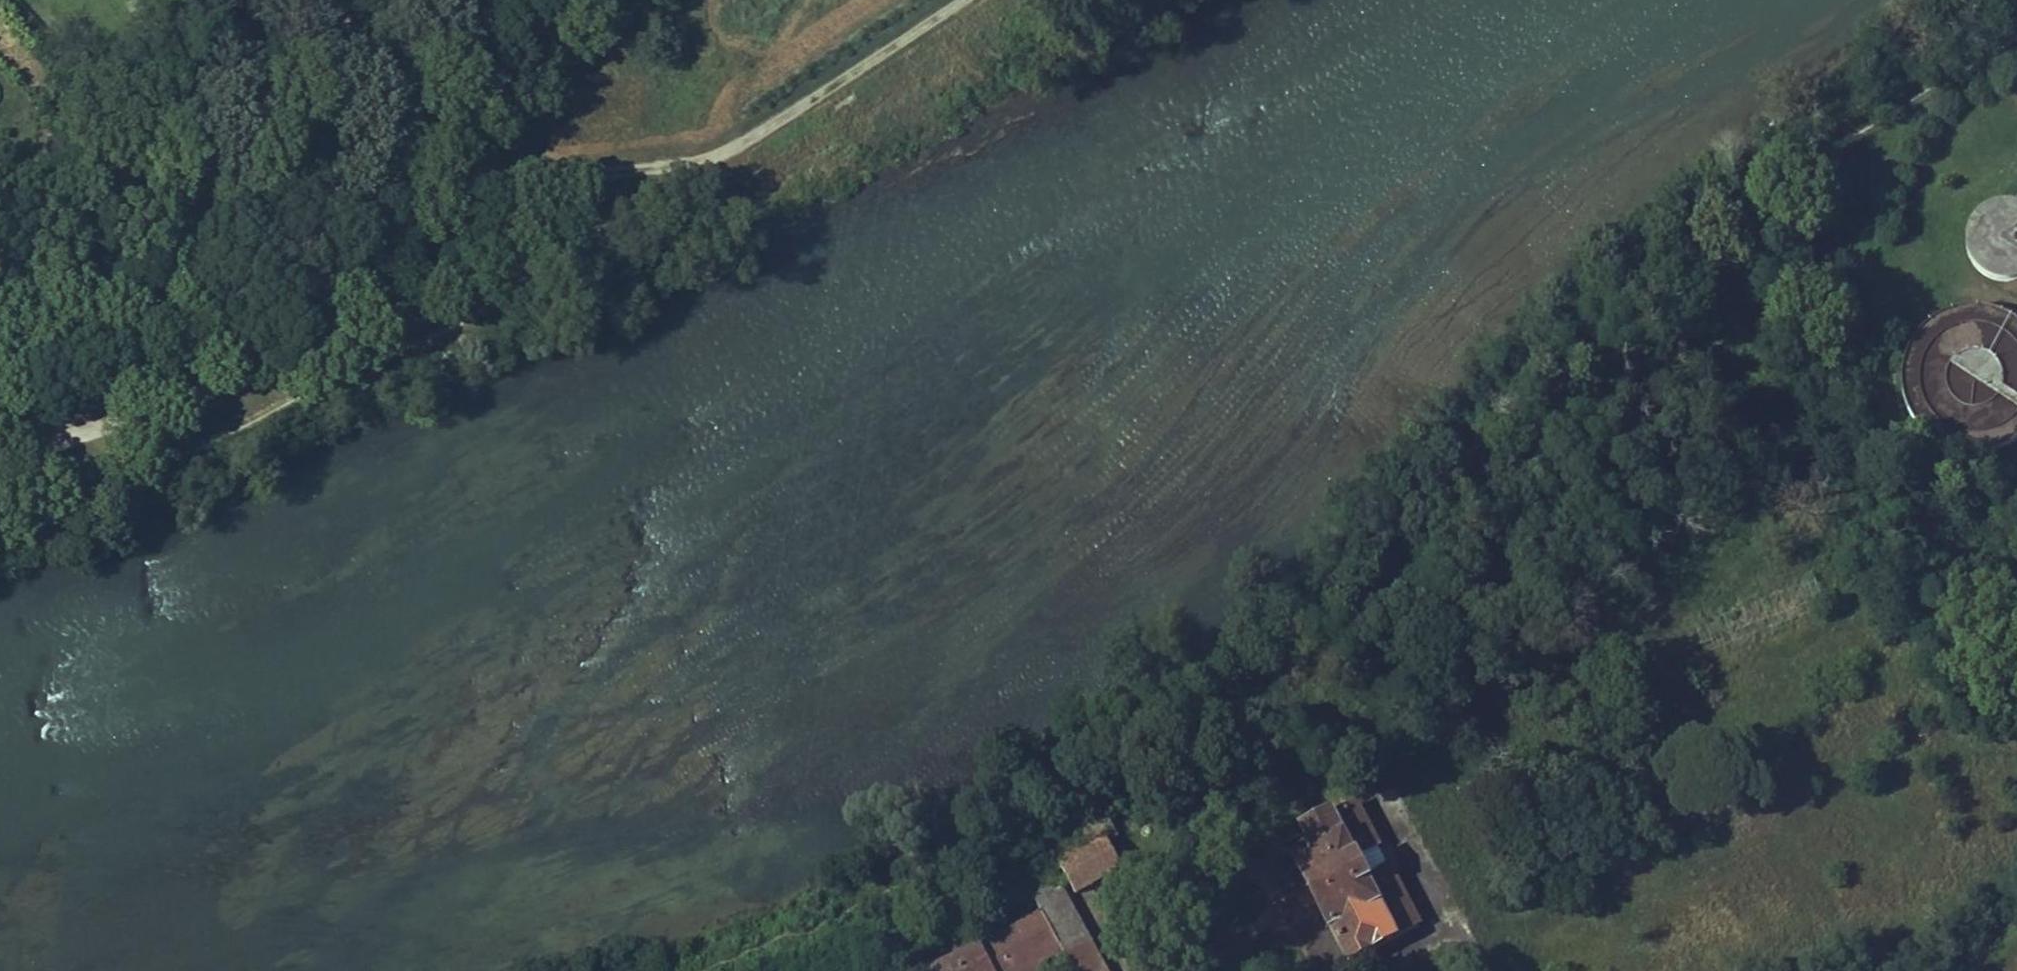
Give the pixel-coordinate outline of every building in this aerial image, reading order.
[(2004,198),(1992,201),(1979,208),(1971,218),(1965,230),(1964,241),(1965,253),(1970,263),(1975,270),(1982,276),(1992,281),(2003,283),(2016,282),(2016,200),(2004,198)] [(1979,304),(1967,304),(1952,307),(1935,315),(1920,328),(1910,342),(1903,362),(1901,378),(1903,396),(1912,419),(1925,434),(1944,446),(1960,452),(1985,453),(2005,447),(2016,441),(2016,316),(2008,311),(1995,306),(1987,304),(1979,304)] [(1435,623),(1442,612),(1432,605),(1425,615),(1435,623)] [(1289,808),(1279,795),(1266,804),(1277,818),(1289,808)] [(1419,927),(1357,805),(1305,833),(1316,855),(1343,841),(1383,916),(1394,940),(1419,927)] [(1063,871),(1104,848),(1109,846),(1108,845),(1117,840),(1108,824),(1044,860),(1047,866),(1052,874),(1053,876),(1063,871)] [(1383,916),(1343,841),(1316,855),(1299,864),(1299,865),(1350,964),(1394,940),(1383,916)] [(1123,870),(1109,846),(1104,848),(1063,871),(1077,896),(1123,870)] [(1021,891),(1052,874),(1047,866),(1040,870),(1016,883),(1021,891)] [(1061,887),(1061,886),(1035,901),(1044,915),(938,970),(1029,970),(1039,966),(1063,953),(1065,958),(1058,962),(1063,970),(1084,970),(1074,954),(1093,943),(1061,887)] [(1093,943),(1074,954),(1084,970),(1108,970),(1093,943)] [(1320,970),(1346,970),(1335,951),(1316,962),(1320,970)]
